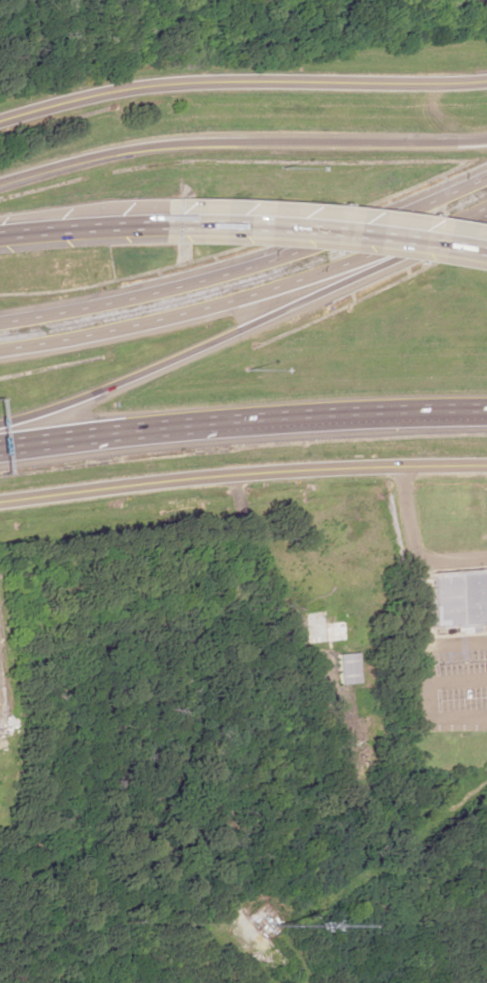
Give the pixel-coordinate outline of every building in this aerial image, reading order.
[(430,571),(432,627),(486,625),(486,568),(430,571)] [(343,641),(342,620),(323,621),(322,610),(303,611),(305,644),(343,641)] [(337,684),(356,683),(355,653),(336,654),(337,684)]
